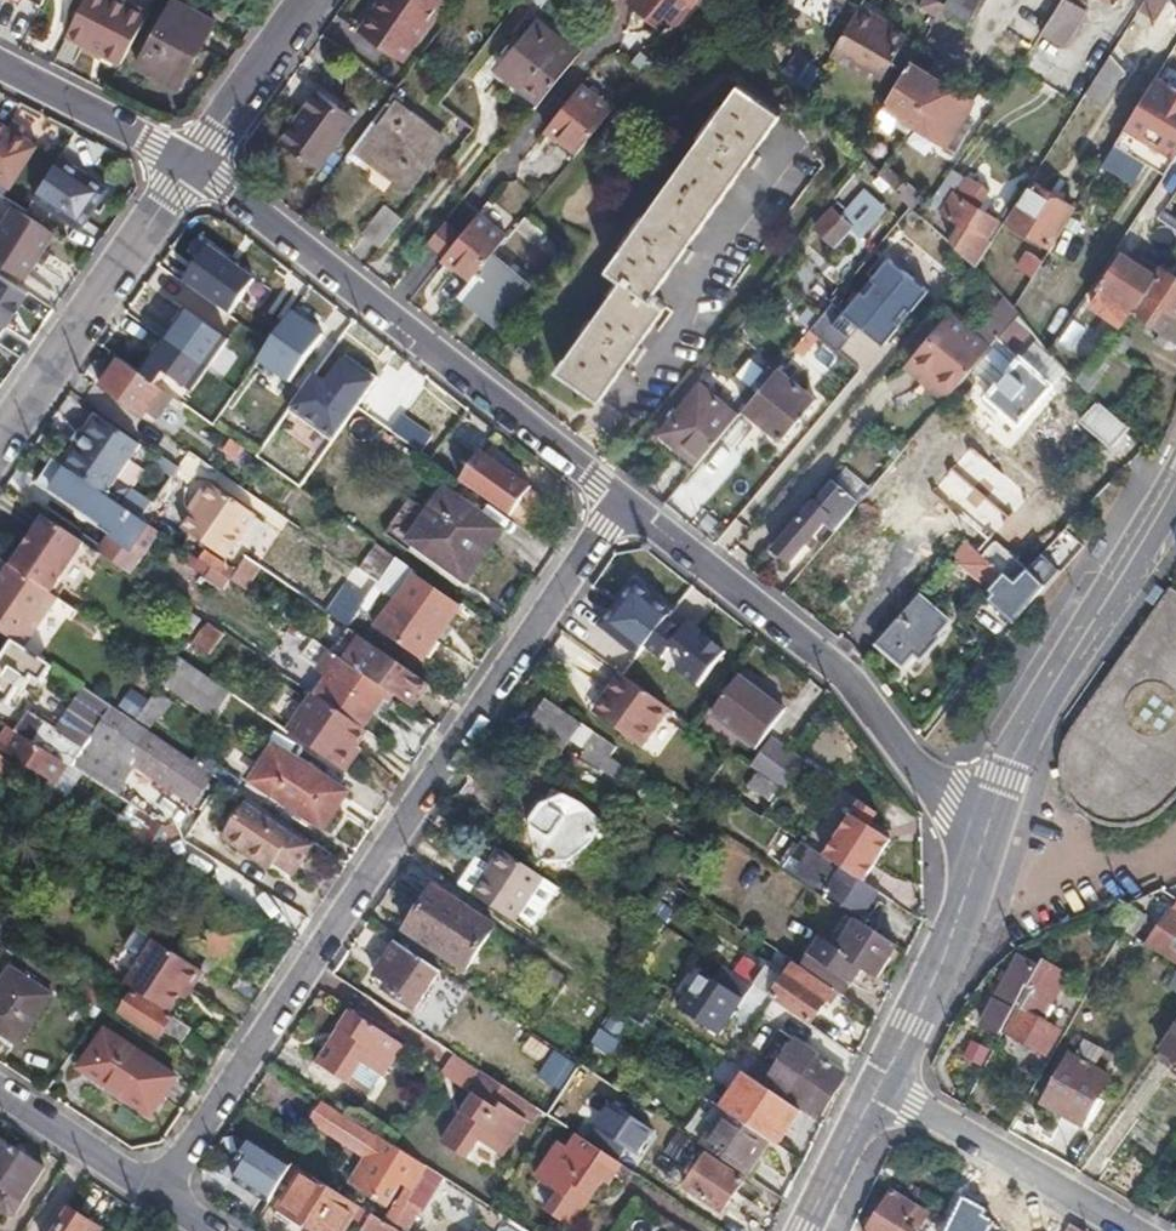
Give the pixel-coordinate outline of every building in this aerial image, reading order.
[(122,63),(150,11),(129,0),(85,0),(67,35),(122,63)] [(138,65),(178,87),(216,21),(178,0),(174,0),(138,65)] [(363,29),(385,46),(418,0),(383,0),(363,29)] [(668,33),(695,0),(629,0),(668,33)] [(941,9),(965,24),(980,0),(946,0),(944,4),(941,9)] [(1030,47),(1039,32),(1056,5),(1048,0),(1036,0),(1012,36),(1030,47)] [(1064,47),(1088,11),(1070,0),(1060,0),(1056,5),(1039,32),(1064,47)] [(1139,8),(1155,18),(1167,0),(1145,0),(1139,8)] [(858,8),(830,55),(878,83),(904,39),(877,23),(878,21),(858,8)] [(538,101),(577,53),(536,19),(498,67),(538,101)] [(1030,47),(1019,65),(1042,80),(1064,47),(1039,32),(1030,47)] [(788,72),(816,83),(824,63),(796,52),(788,72)] [(1111,54),(1087,91),(1103,101),(1117,80),(1126,71),(1111,54)] [(911,60),(883,105),(943,144),(942,146),(952,152),(971,122),(961,116),(972,98),(911,60)] [(1157,74),(1116,141),(1165,172),(1175,155),(1175,86),(1157,74)] [(568,128),(584,141),(618,100),(590,79),(556,118),(568,128)] [(623,277),(559,369),(601,398),(667,305),(653,295),(781,112),(740,83),(609,267),(623,277)] [(319,90),(282,140),(315,166),(352,115),(319,90)] [(360,150),(366,156),(410,187),(444,140),(425,126),(429,120),(411,106),(407,111),(387,97),(372,117),(379,124),(360,150)] [(372,117),(347,151),(360,162),(366,156),(360,150),(379,124),(372,117)] [(563,132),(568,128),(556,118),(552,123),(563,132)] [(0,120),(0,179),(12,186),(39,144),(19,132),(24,125),(16,120),(12,127),(0,120)] [(107,187),(62,157),(35,198),(81,228),(107,187)] [(887,160),(879,170),(897,191),(906,179),(887,160)] [(951,167),(934,191),(944,197),(948,190),(952,192),(963,174),(951,167)] [(948,238),(973,263),(975,264),(992,238),(987,234),(997,218),(977,205),(986,189),(963,174),(952,192),(948,190),(944,197),(939,207),(960,220),(948,238)] [(1036,181),(1012,219),(1049,242),(1073,204),(1036,181)] [(364,230),(381,244),(402,218),(385,204),(364,230)] [(834,208),(819,226),(838,243),(854,225),(834,208)] [(31,270),(55,234),(15,209),(0,232),(0,259),(27,276),(31,270)] [(467,228),(451,248),(446,254),(457,262),(473,275),(493,251),(506,234),(481,212),(467,228)] [(518,220),(514,225),(534,242),(544,230),(524,213),(518,220)] [(449,214),(433,234),(451,248),(467,228),(449,214)] [(234,318),(264,279),(215,241),(185,280),(234,318)] [(933,282),(881,247),(820,339),(872,373),(933,282)] [(1018,264),(1034,275),(1044,258),(1027,248),(1018,264)] [(473,275),(460,291),(498,322),(532,282),(493,251),(473,275)] [(1121,300),(1131,307),(1155,272),(1122,251),(1102,282),(1105,283),(1102,287),(1115,296),(1111,302),(1117,306),(1121,300)] [(457,262),(446,254),(442,259),(453,267),(457,262)] [(1131,307),(1161,327),(1154,338),(1162,344),(1170,333),(1175,337),(1175,274),(1161,264),(1155,272),(1131,307)] [(187,311),(150,363),(191,392),(229,340),(187,311)] [(293,312),(259,360),(291,382),(325,334),(293,312)] [(1020,312),(1000,335),(1013,346),(1031,326),(1020,312)] [(914,356),(927,367),(964,324),(950,313),(914,356)] [(964,324),(927,367),(954,390),(973,368),(991,347),(964,324)] [(1039,334),(1022,355),(1053,382),(1066,365),(1039,334)] [(973,368),(995,387),(1022,355),(1013,346),(1000,335),(991,347),(973,368)] [(1022,355),(995,387),(986,399),(1016,426),(1053,382),(1022,355)] [(121,360),(102,389),(143,419),(148,413),(158,419),(174,398),(121,360)] [(817,398),(778,366),(745,406),(784,438),(817,398)] [(1090,368),(1081,382),(1089,392),(1100,376),(1090,368)] [(661,433),(697,462),(739,412),(701,382),(661,433)] [(1113,447),(1131,426),(1099,399),(1081,421),(1113,447)] [(99,416),(64,467),(105,495),(138,444),(99,416)] [(465,475),(485,445),(457,425),(436,455),(465,475)] [(245,448),(231,438),(222,451),(236,461),(245,448)] [(479,458),(462,482),(524,527),(544,499),(482,454),(479,458)] [(123,545),(112,561),(129,574),(133,569),(142,556),(131,549),(148,525),(140,520),(105,495),(64,467),(57,461),(55,460),(43,479),(118,531),(119,542),(123,545)] [(890,472),(871,499),(893,515),(913,488),(890,472)] [(832,480),(774,550),(789,562),(823,521),(834,530),(858,501),(832,480)] [(202,501),(191,515),(182,529),(226,559),(256,514),(208,482),(197,497),(202,501)] [(448,492),(411,542),(465,582),(502,532),(448,492)] [(186,512),(191,515),(202,501),(197,497),(186,512)] [(25,534),(33,538),(48,517),(40,512),(40,513),(25,534)] [(33,538),(13,565),(53,592),(62,579),(86,543),(48,517),(33,538)] [(985,555),(1004,572),(1014,581),(1023,570),(1026,568),(997,542),(985,555)] [(378,543),(359,570),(379,583),(398,557),(378,543)] [(1023,570),(1045,589),(1059,573),(1039,554),(1026,568),(1023,570)] [(26,648),(60,597),(53,592),(13,565),(0,583),(0,631),(26,648)] [(229,580),(213,569),(206,579),(223,589),(229,580)] [(995,607),(1014,625),(1026,610),(1045,589),(1023,570),(1014,581),(1004,572),(991,589),(1001,599),(995,607)] [(459,605),(412,573),(369,637),(416,670),(459,605)] [(636,585),(607,622),(643,650),(672,613),(636,585)] [(1098,823),(1110,827),(1123,827),(1132,827),(1141,825),(1150,821),(1159,816),(1167,810),(1175,800),(1175,592),(1170,587),(1152,611),(1115,668),(1109,677),(1074,727),(1073,728),(1069,736),(1066,742),(1064,749),(1063,752),(1061,764),(1062,776),(1064,788),(1069,798),(1075,807),(1083,814),(1091,819),(1098,823)] [(917,597),(878,641),(904,664),(916,650),(923,656),(939,638),(934,634),(945,621),(917,597)] [(207,624),(193,643),(211,655),(224,635),(207,624)] [(0,667),(0,703),(6,707),(20,687),(25,690),(34,678),(42,684),(51,670),(15,646),(0,667)] [(359,671),(389,691),(409,705),(426,680),(376,647),(359,671)] [(178,656),(168,670),(161,681),(213,715),(230,692),(178,656)] [(327,678),(316,695),(362,729),(375,709),(384,715),(395,701),(386,695),(389,691),(359,671),(348,663),(337,656),(324,675),(327,678)] [(741,677),(714,713),(758,746),(786,711),(741,677)] [(671,710),(627,679),(608,704),(610,707),(601,719),(643,747),(671,710)] [(426,680),(409,705),(414,709),(432,685),(426,680)] [(30,718),(20,733),(22,734),(66,762),(73,766),(103,722),(113,706),(83,686),(53,733),(30,718)] [(135,689),(123,704),(151,727),(173,701),(158,689),(149,701),(135,689)] [(314,694),(288,731),(342,769),(367,732),(362,729),(316,695),(314,694)] [(594,731),(550,701),(529,731),(559,752),(570,736),(583,746),(594,731)] [(214,774),(113,706),(103,722),(73,766),(92,778),(116,794),(134,765),(193,805),(214,774)] [(10,727),(0,741),(0,748),(54,781),(66,762),(22,734),(20,733),(10,727)] [(594,731),(583,746),(590,750),(584,758),(602,768),(610,758),(617,747),(594,731)] [(274,745),(252,780),(324,828),(346,793),(274,745)] [(756,767),(786,787),(802,767),(771,745),(756,767)] [(10,784),(5,780),(16,764),(0,754),(0,798),(10,784)] [(786,787),(784,791),(769,811),(777,816),(814,768),(806,762),(802,767),(786,787)] [(784,791),(757,773),(738,801),(762,818),(764,817),(769,811),(784,791)] [(542,805),(531,821),(536,854),(547,861),(566,859),(590,842),(597,817),(585,806),(564,795),(542,805)] [(315,841),(248,796),(222,835),(253,855),(258,849),(278,862),(295,874),(315,841)] [(826,856),(842,867),(864,881),(890,841),(870,827),(875,818),(879,813),(863,801),(859,807),(826,856)] [(152,817),(138,840),(149,847),(164,825),(152,817)] [(791,834),(771,864),(828,901),(832,895),(863,915),(879,891),(864,881),(842,867),(826,856),(791,834)] [(37,862),(39,864),(50,870),(63,850),(50,842),(37,862)] [(688,855),(673,844),(665,859),(678,869),(688,855)] [(258,849),(253,855),(273,869),(278,862),(258,849)] [(494,867),(475,895),(516,923),(524,910),(544,879),(504,851),(494,867)] [(473,868),(461,886),(475,895),(494,867),(487,863),(481,873),(473,868)] [(544,879),(524,910),(539,921),(559,889),(544,879)] [(435,887),(421,909),(406,931),(466,970),(495,927),(435,887)] [(1118,924),(1125,928),(1138,936),(1146,918),(1123,906),(1118,924)] [(1175,959),(1175,912),(1172,910),(1149,943),(1175,959)] [(824,940),(812,956),(855,982),(864,967),(879,977),(899,947),(861,922),(842,952),(824,940)] [(126,984),(169,1012),(180,996),(187,986),(192,989),(203,971),(201,970),(155,940),(126,984)] [(440,971),(398,944),(378,975),(389,983),(384,991),(413,1009),(440,971)] [(812,956),(803,971),(834,991),(845,997),(855,982),(812,956)] [(995,1001),(982,1024),(1000,1034),(1015,1009),(1015,1005),(1036,967),(1020,957),(997,1000),(995,1001)] [(750,960),(739,975),(751,984),(761,967),(750,960)] [(1043,962),(1006,1030),(1048,1053),(1060,1032),(1042,1022),(1066,975),(1043,962)] [(803,971),(793,965),(782,980),(761,967),(751,984),(807,1021),(812,1024),(834,991),(803,971)] [(0,989),(0,1031),(21,1044),(52,996),(13,970),(0,989)] [(704,973),(679,1012),(720,1039),(745,1000),(704,973)] [(185,1000),(192,989),(187,986),(180,996),(185,1000)] [(135,993),(122,1013),(160,1039),(167,1030),(183,1041),(190,1031),(135,993)] [(382,1075),(403,1044),(349,1010),(317,1061),(342,1078),(343,1077),(356,1058),(371,1068),(382,1075)] [(755,1064),(748,1076),(801,1110),(817,1120),(847,1073),(825,1059),(837,1041),(812,1024),(807,1021),(795,1038),(800,1043),(776,1078),(755,1064)] [(106,1032),(82,1069),(149,1115),(174,1078),(106,1032)] [(1163,1052),(1166,1055),(1163,1060),(1175,1069),(1175,1067),(1175,1034),(1163,1052)] [(966,1057),(988,1067),(997,1048),(974,1038),(966,1057)] [(452,1052),(441,1069),(469,1088),(481,1070),(452,1052)] [(1071,1056),(1045,1104),(1084,1125),(1109,1078),(1071,1056)] [(356,1058),(343,1077),(348,1080),(349,1085),(357,1090),(361,1089),(366,1081),(365,1076),(371,1068),(356,1058)] [(525,1100),(481,1070),(469,1088),(467,1091),(473,1095),(441,1142),(466,1158),(479,1140),(503,1156),(525,1120),(517,1113),(525,1100)] [(745,1075),(724,1109),(726,1111),(769,1140),(778,1145),(801,1110),(748,1076),(745,1075)] [(312,1122),(378,1165),(362,1189),(388,1206),(404,1180),(417,1188),(429,1168),(393,1145),(390,1148),(323,1105),(312,1122)] [(726,1111),(703,1146),(746,1176),(769,1140),(726,1111)] [(9,1214),(16,1212),(32,1187),(47,1165),(2,1137),(0,1141),(0,1208),(9,1214)] [(255,1137),(233,1172),(277,1199),(299,1165),(255,1137)] [(625,1166),(580,1137),(571,1150),(561,1143),(538,1179),(561,1195),(550,1213),(575,1229),(606,1183),(612,1187),(625,1166)] [(709,1156),(688,1188),(722,1212),(743,1179),(709,1156)] [(648,1160),(638,1174),(679,1201),(688,1188),(648,1160)] [(303,1170),(279,1209),(313,1230),(343,1230),(358,1206),(303,1170)] [(870,1230),(917,1230),(927,1215),(894,1193),(870,1230)] [(395,1228),(399,1230),(408,1230),(421,1209),(409,1201),(392,1226),(395,1228)] [(61,1230),(100,1230),(102,1228),(74,1211),(61,1230)] [(371,1214),(362,1230),(363,1230),(393,1230),(395,1228),(392,1226),(371,1214)] [(944,1230),(971,1230),(960,1225),(951,1220),(944,1230)]
